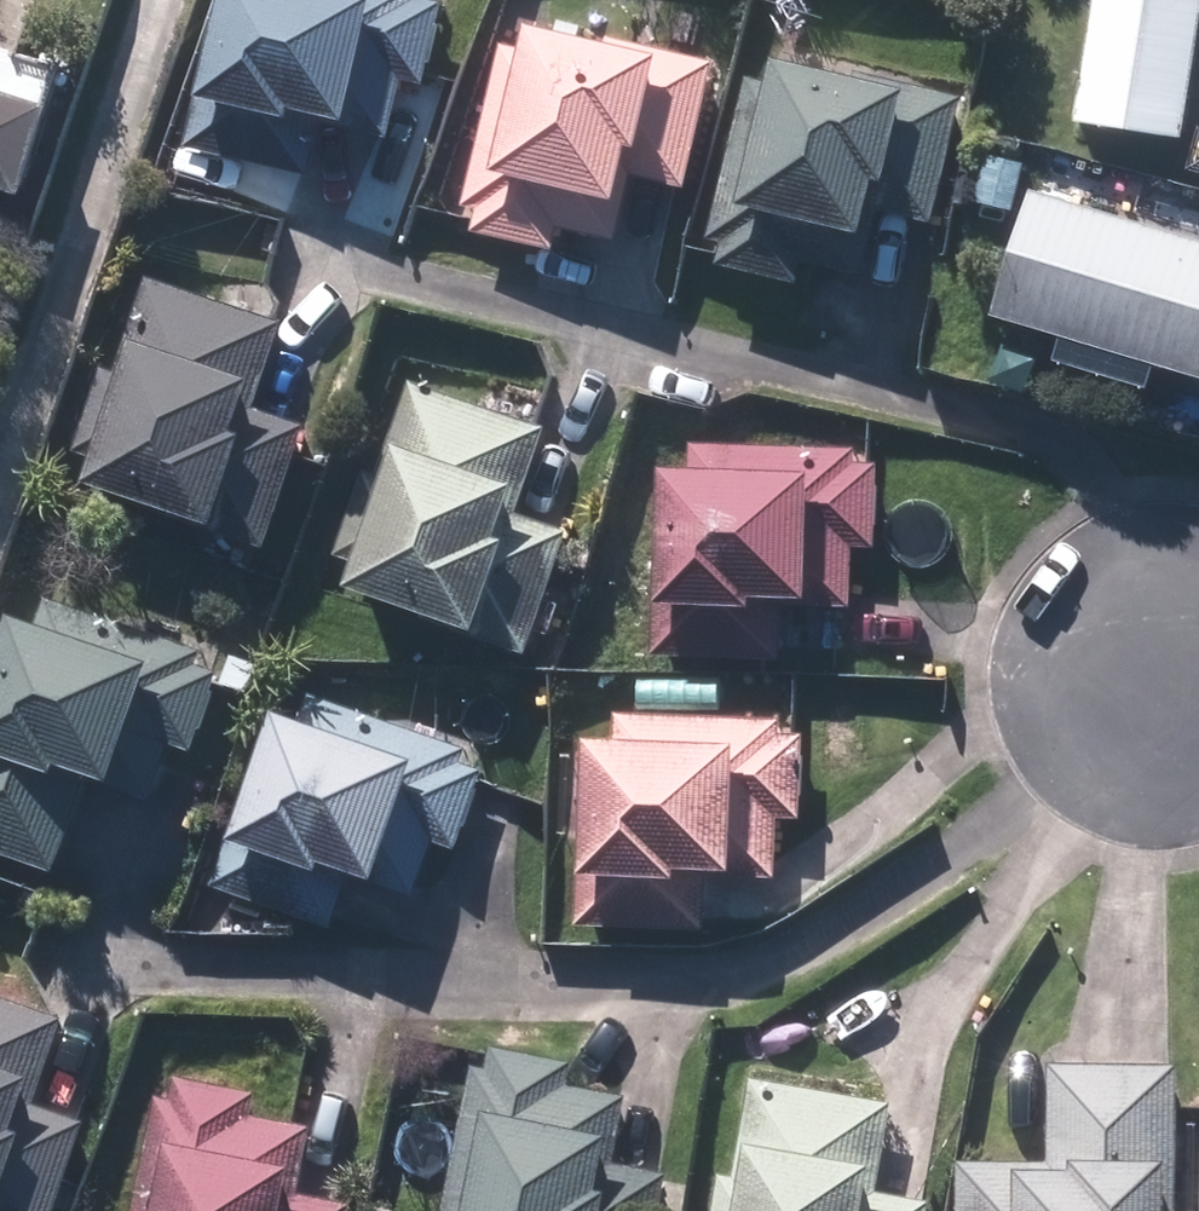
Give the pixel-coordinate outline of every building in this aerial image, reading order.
[(188,150),(311,179),(324,123),(387,138),(401,81),(420,85),(438,8),(420,4),(421,0),(223,0),(188,150)] [(1187,0),(1096,0),(1077,126),(1178,141),(1198,7),(1198,2),(1187,0)] [(506,47),(465,207),(479,210),(475,226),(552,246),(556,230),(613,245),(630,179),(683,192),(714,69),(607,42),(605,49),(527,29),(522,51),(506,47)] [(749,81),(710,238),(727,242),(721,265),(795,283),(800,264),(855,278),(872,209),(927,223),(957,102),(852,76),(850,83),(772,64),(767,85),(749,81)] [(20,194),(45,114),(0,99),(0,188),(20,194)] [(995,318),(1198,379),(1198,254),(1030,203),(995,318)] [(95,460),(85,486),(259,547),(301,429),(250,411),(280,328),(149,282),(116,374),(102,369),(73,452),(95,460)] [(355,564),(346,591),(523,653),(564,536),(513,518),(543,431),(413,386),(380,481),(368,476),(339,559),(355,564)] [(660,474),(653,656),(777,660),(779,604),(848,606),(850,546),(871,547),(873,467),(853,466),(853,454),(693,448),(692,475),(660,474)] [(0,651),(0,855),(55,874),(89,779),(149,801),(169,743),(190,750),(216,677),(193,669),(199,654),(48,600),(37,632),(10,622),(0,651)] [(275,719),(214,887),(331,929),(350,876),(411,898),(432,840),(452,847),(478,775),(459,767),(464,752),(310,696),(299,727),(275,719)] [(585,743),(579,927),(704,931),(706,876),(772,878),(773,818),(795,819),(798,741),(776,740),(776,721),(618,716),(617,744),(585,743)] [(85,1128),(29,1108),(61,1022),(0,1001),(0,1210),(55,1210),(85,1128)] [(667,1180),(610,1168),(624,1101),(562,1088),(566,1071),(492,1056),(489,1073),(476,1070),(446,1210),(660,1210),(667,1180)] [(956,1210),(1167,1210),(1167,1205),(1173,1205),(1175,1069),(1051,1068),(1050,1166),(957,1165),(956,1210)] [(296,1202),(310,1130),(251,1119),(255,1096),(178,1082),(175,1101),(156,1098),(135,1210),(346,1210),(296,1202)] [(929,1203),(873,1192),(889,1109),(754,1084),(735,1186),(724,1184),(720,1210),(928,1210),(929,1203)]
